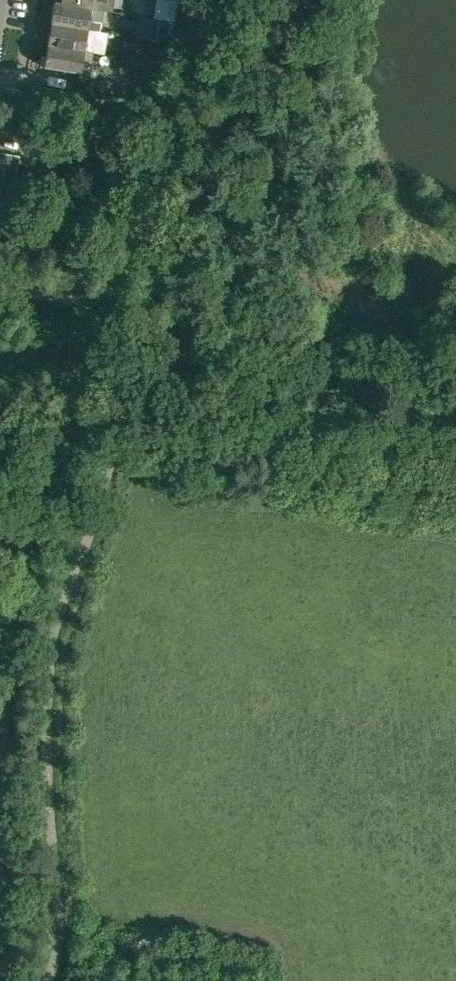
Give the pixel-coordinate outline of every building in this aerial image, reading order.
[(154,18),(176,21),(179,0),(177,0),(157,0),(154,18)] [(90,19),(92,7),(55,1),(51,23),(96,30),(100,31),(101,21),(90,19)] [(85,50),(93,52),(96,30),(51,23),(48,45),(85,50)] [(91,63),(93,52),(85,50),(48,45),(44,66),(80,71),(78,79),(88,81),(91,63)] [(19,154),(0,151),(0,187),(14,189),(19,154)]
